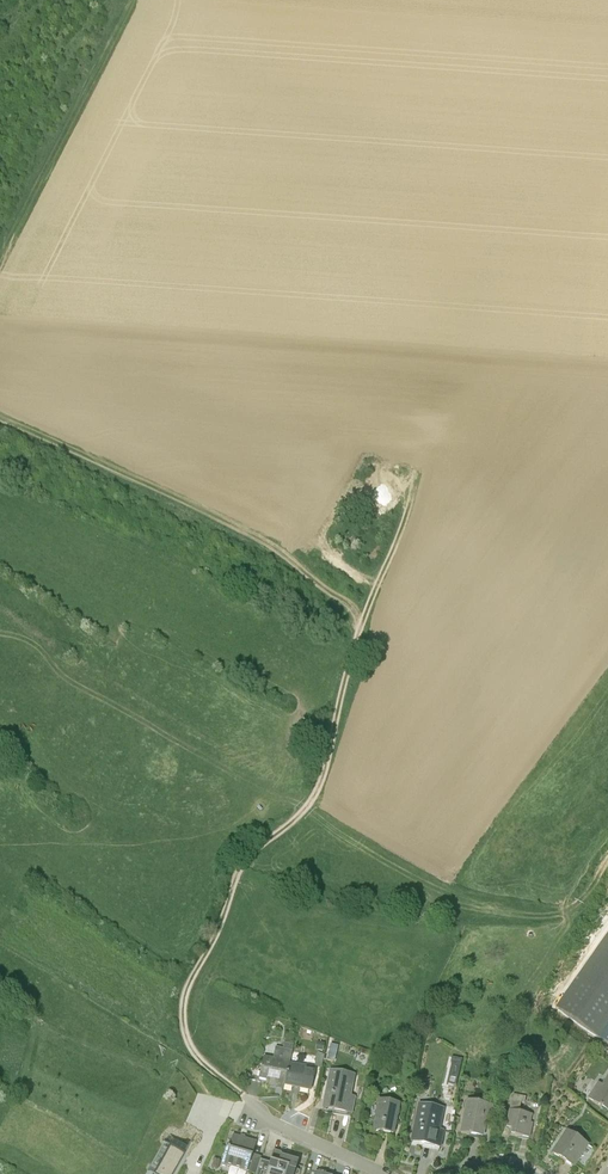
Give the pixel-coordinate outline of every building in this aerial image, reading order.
[(559,1010),(564,1013),(607,1044),(607,938),(603,946),(559,1010)] [(256,1057),(247,1079),(258,1081),(259,1078),(269,1080),(285,1083),(289,1063),(289,1062),(290,1061),(292,1051),(292,1050),(294,1043),(284,1041),(283,1049),(281,1059),(273,1058),(263,1055),(263,1059),(256,1057)] [(315,1050),(323,1051),(325,1043),(317,1041),(315,1050)] [(317,1052),(315,1067),(322,1068),(325,1055),(317,1051),(317,1052)] [(452,1057),(450,1063),(461,1066),(462,1060),(452,1057)] [(313,1079),(315,1068),(289,1063),(285,1083),(284,1085),(310,1090),(313,1079)] [(326,1094),(323,1106),(333,1108),(333,1110),(351,1114),(353,1102),(354,1097),(351,1096),(354,1084),(348,1083),(349,1073),(331,1069),(326,1094)] [(450,1071),(449,1077),(458,1079),(459,1073),(450,1071)] [(592,1091),(598,1094),(593,1101),(599,1105),(607,1111),(607,1075),(602,1084),(598,1082),(592,1091)] [(418,1092),(427,1093),(428,1083),(419,1082),(418,1092)] [(525,1103),(526,1097),(513,1094),(506,1127),(512,1128),(511,1135),(528,1138),(531,1127),(532,1123),(531,1122),(532,1114),(520,1112),(521,1103),(525,1103)] [(401,1103),(379,1098),(374,1097),(373,1103),(378,1104),(373,1130),(395,1134),(401,1103)] [(465,1109),(460,1133),(470,1135),(471,1134),(486,1137),(493,1105),(467,1100),(466,1103),(465,1109)] [(419,1103),(413,1133),(411,1145),(421,1147),(422,1143),(440,1147),(443,1130),(440,1130),(444,1109),(419,1103)] [(552,1153),(573,1167),(588,1145),(567,1131),(552,1153)] [(227,1146),(221,1164),(231,1168),(247,1172),(248,1168),(252,1157),(253,1155),(256,1142),(233,1135),(229,1146),(227,1146)] [(153,1173),(174,1173),(185,1154),(184,1153),(181,1151),(170,1145),(169,1146),(155,1171),(153,1173)] [(257,1170),(261,1172),(262,1172),(267,1173),(266,1173),(294,1173),(296,1169),(298,1162),(286,1158),(281,1157),(282,1154),(273,1152),(270,1163),(260,1160),(257,1170)]
